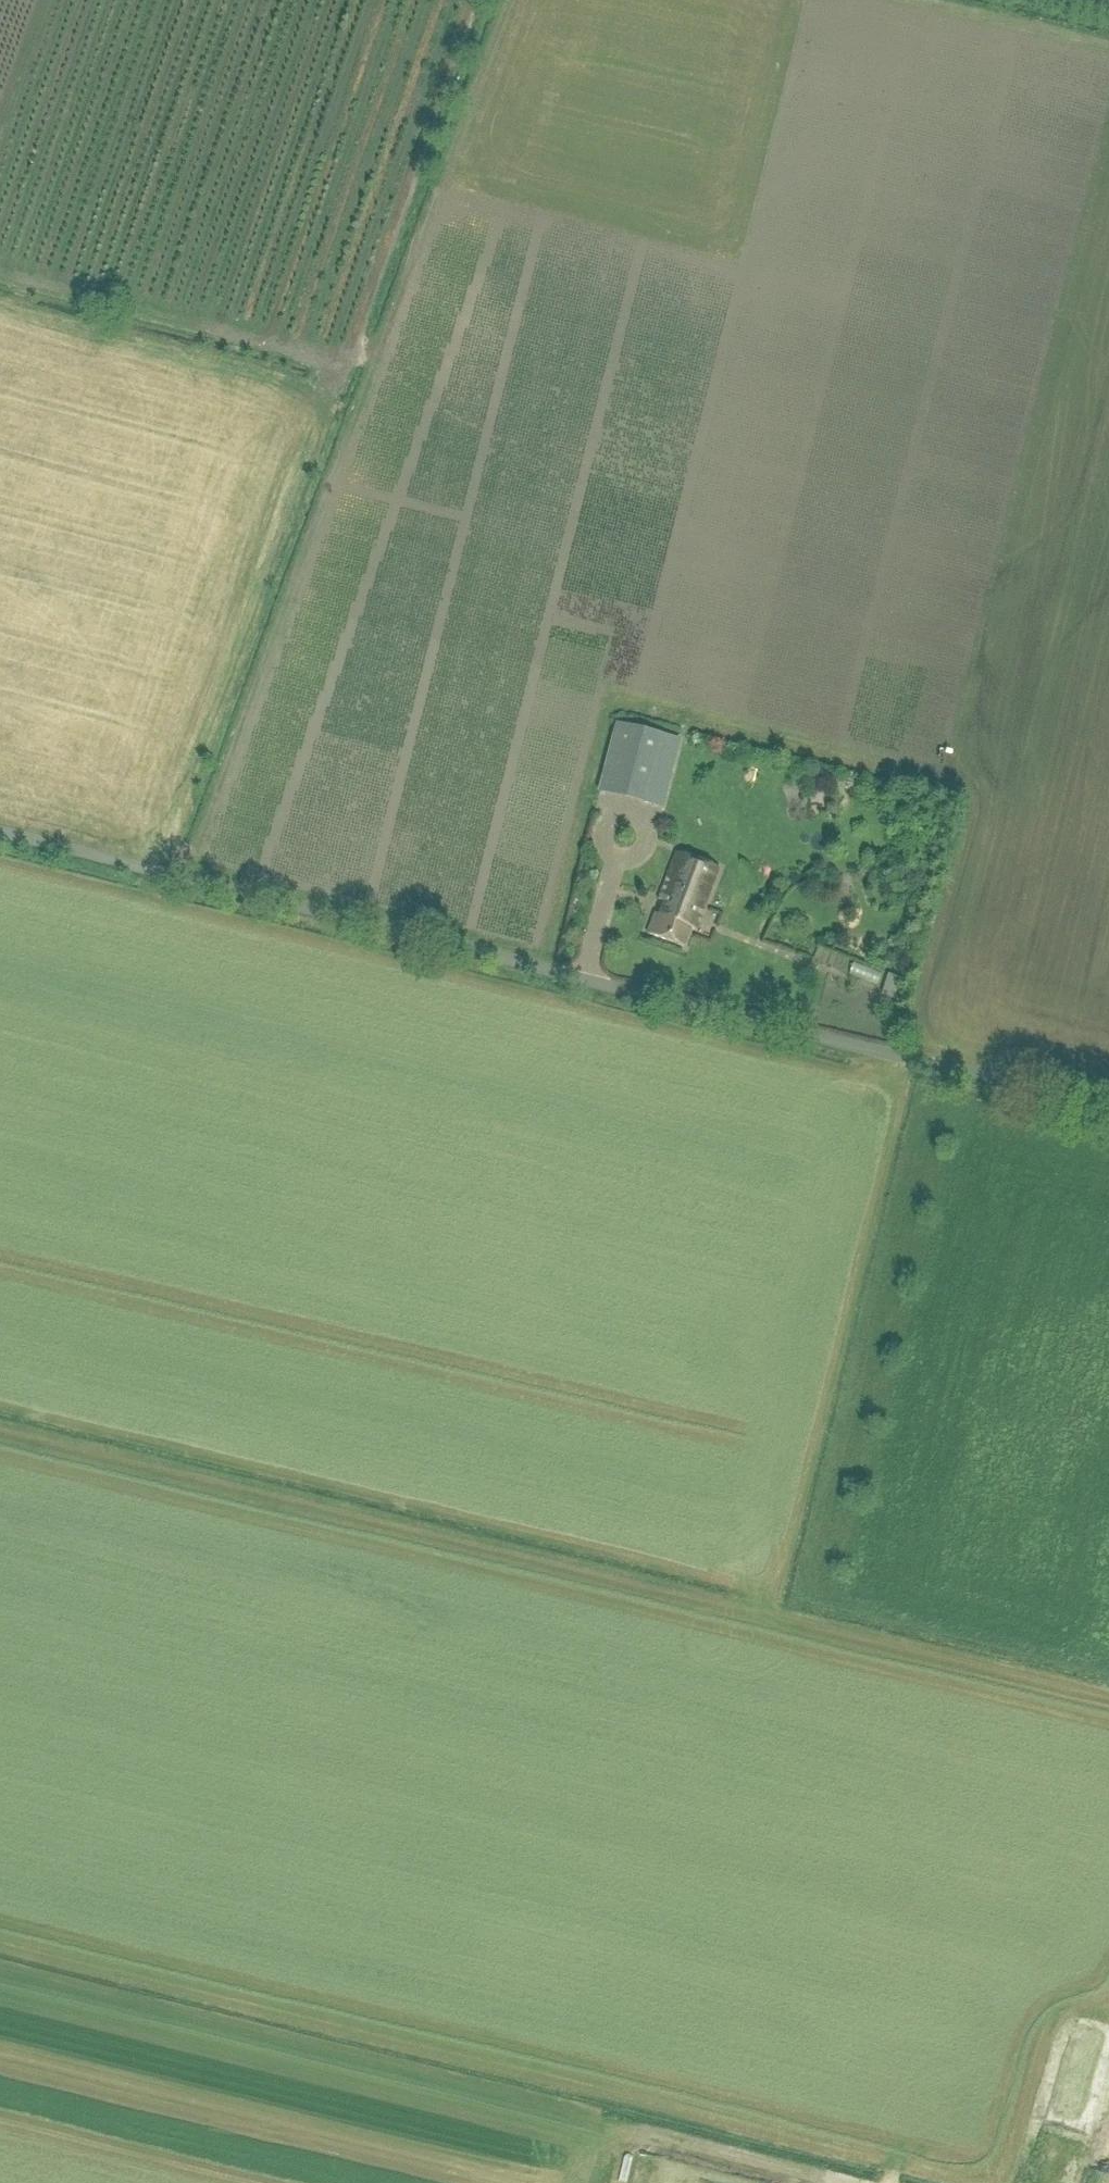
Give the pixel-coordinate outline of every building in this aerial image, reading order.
[(617,725),(600,789),(660,804),(676,740),(617,725)] [(659,916),(655,914),(647,934),(683,948),(690,929),(695,931),(718,871),(675,855),(659,901),(664,903),(659,916)]
